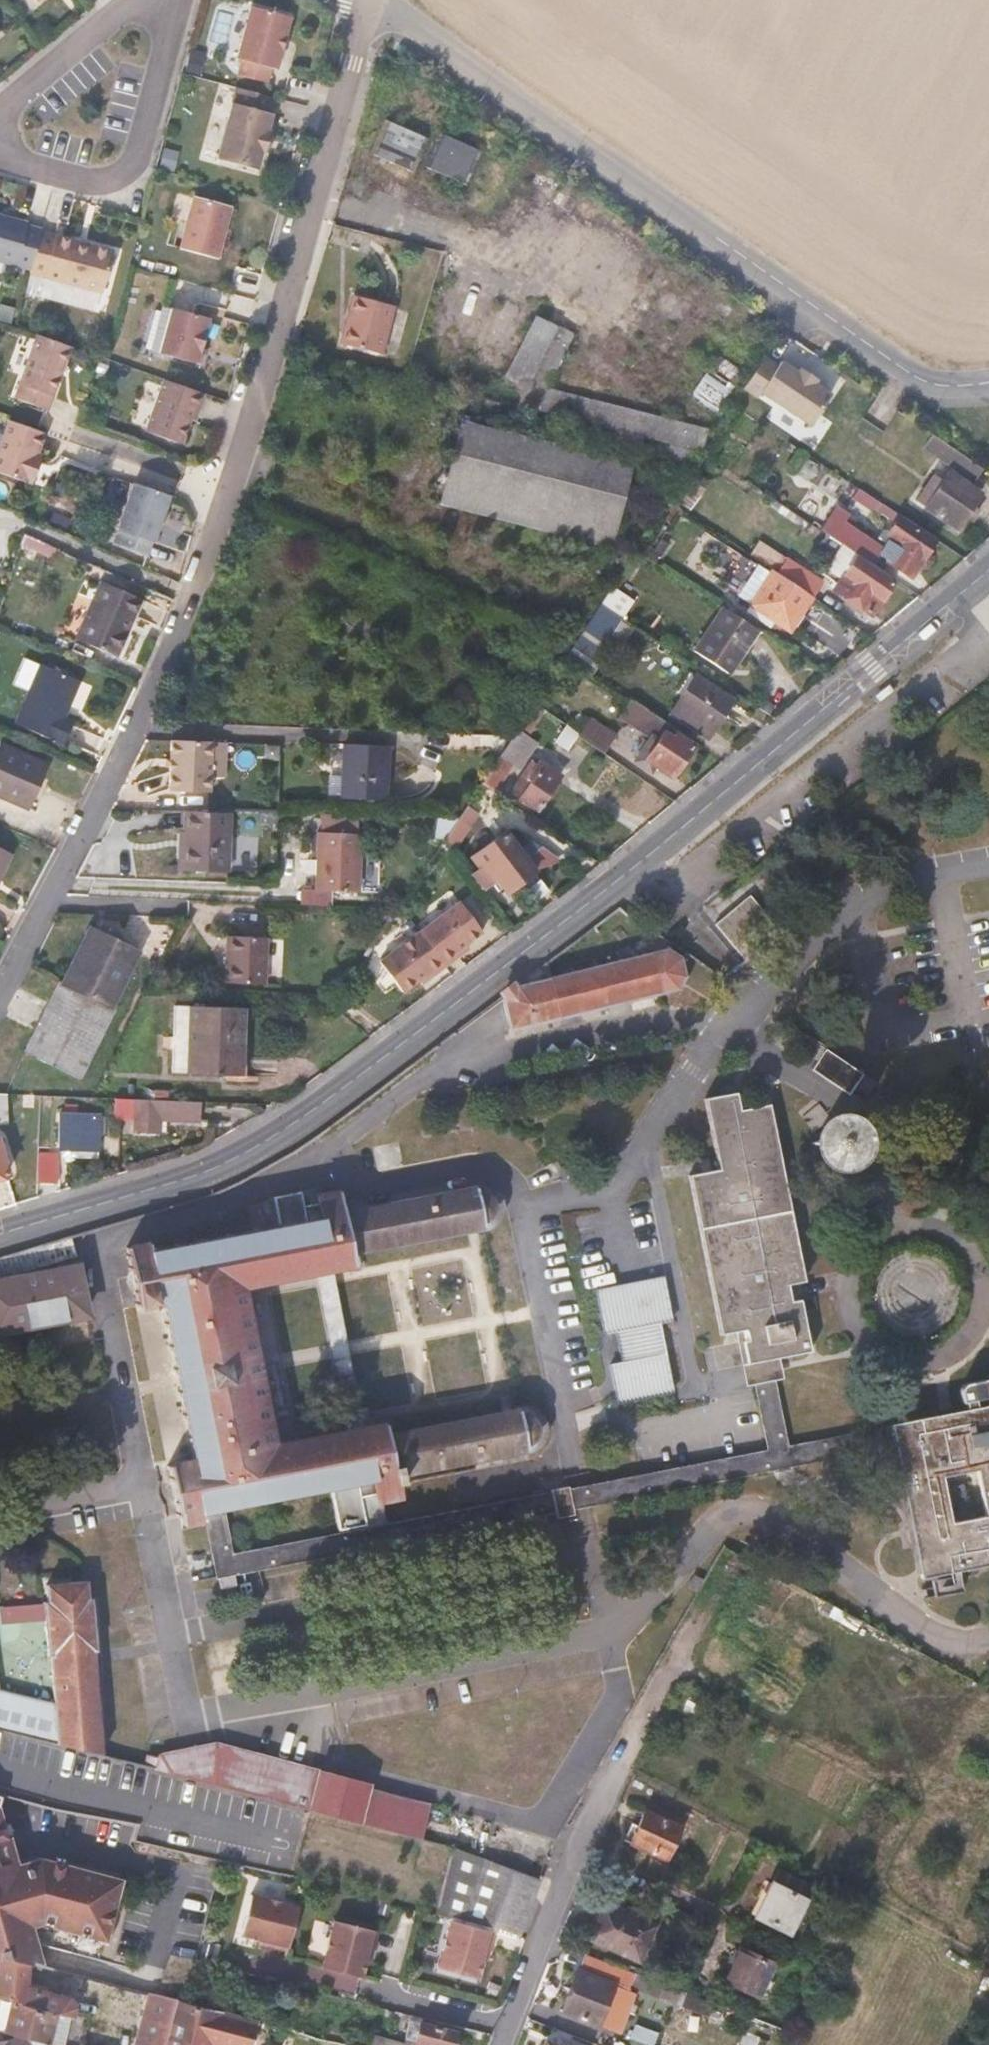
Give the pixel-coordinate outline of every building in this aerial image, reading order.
[(273,67),(287,15),(248,4),(234,56),(238,57),(234,73),(264,81),(268,65),(273,67)] [(264,128),(268,110),(267,109),(270,95),(234,85),(215,155),(254,165),(259,147),(262,148),(267,129),(264,128)] [(426,138),(385,121),(371,155),(412,172),(426,138)] [(479,151),(444,135),(429,168),(464,184),(479,151)] [(217,251),(231,201),(193,191),(179,241),(217,251)] [(42,220),(0,208),(0,254),(32,263),(42,222),(42,220)] [(102,283),(114,241),(93,236),(91,240),(75,235),(77,231),(42,222),(32,263),(32,264),(102,283)] [(93,236),(77,231),(75,235),(91,240),(93,236)] [(384,350),(397,299),(354,288),(342,339),(384,350)] [(202,337),(210,307),(169,297),(157,341),(198,353),(202,337)] [(539,376),(557,311),(518,302),(501,367),(527,373),(539,376)] [(53,400),(75,336),(41,324),(21,390),(53,400)] [(799,336),(784,324),(774,338),(791,348),(799,336)] [(780,359),(766,350),(745,381),(759,390),(762,385),(812,419),(833,388),(816,376),(819,372),(802,361),(800,365),(783,354),(780,359)] [(192,406),(196,394),(202,396),(206,382),(162,366),(145,419),(185,432),(192,406)] [(698,415),(539,376),(527,373),(521,395),(692,439),(698,415)] [(198,408),(202,396),(196,394),(192,406),(198,408)] [(48,445),(54,423),(20,410),(3,462),(43,473),(49,454),(45,453),(48,445)] [(618,516),(633,454),(467,411),(451,473),(618,516)] [(959,522),(986,481),(976,475),(985,463),(933,428),(924,442),(953,460),(947,469),(936,463),(924,481),(934,488),(926,500),(959,522)] [(157,548),(179,487),(140,473),(120,535),(157,548)] [(613,535),(618,516),(451,473),(446,491),(613,535)] [(874,504),(882,491),(863,477),(854,491),(874,504)] [(913,572),(941,530),(903,504),(888,526),(891,529),(886,537),(848,511),(853,504),(839,495),(822,522),(859,547),(874,557),(880,549),(913,572)] [(874,608),(897,573),(874,557),(859,547),(836,582),(874,608)] [(827,572),(790,548),(780,563),(816,588),(827,572)] [(794,623),(816,588),(780,563),(774,559),(751,594),(794,623)] [(115,655),(140,597),(101,580),(76,638),(115,655)] [(601,647),(627,608),(605,593),(578,633),(601,647)] [(734,663),(760,622),(722,597),(696,638),(734,663)] [(69,706),(79,682),(40,666),(15,725),(64,746),(75,721),(60,715),(64,705),(69,706)] [(719,726),(741,690),(719,676),(717,680),(700,670),(676,706),(707,726),(711,721),(719,726)] [(532,724),(550,698),(540,691),(521,718),(532,724)] [(702,734),(638,691),(627,712),(656,731),(644,753),(663,765),(665,763),(678,771),(702,734)] [(620,736),(623,727),(596,710),(588,724),(621,746),(626,739),(620,736)] [(575,744),(588,724),(570,711),(556,733),(575,744)] [(542,802),(565,768),(559,764),(564,758),(531,737),(529,741),(512,732),(486,774),(500,782),(517,756),(525,762),(513,781),(522,787),(520,789),(542,802)] [(219,785),(220,734),(179,733),(177,783),(219,785)] [(394,793),(397,740),(357,738),(355,792),(394,793)] [(44,764),(0,746),(0,797),(26,808),(44,764)] [(460,836),(482,801),(478,799),(487,787),(510,801),(533,818),(539,808),(514,791),(500,782),(486,774),(462,808),(449,829),(460,836)] [(238,855),(241,802),(193,800),(191,853),(238,855)] [(368,823),(369,805),(333,804),(332,821),(368,823)] [(449,829),(462,808),(435,807),(434,829),(449,829)] [(542,861),(509,820),(476,845),(483,857),(474,863),(484,877),(491,872),(494,877),(502,872),(511,884),(524,875),(534,889),(549,880),(537,865),(542,861)] [(369,881),(372,823),(368,823),(332,821),(329,821),(328,843),(320,843),(320,862),(326,862),(326,879),(369,881)] [(12,854),(0,848),(0,877),(12,854)] [(748,896),(714,926),(737,952),(772,922),(748,896)] [(456,946),(481,928),(458,897),(419,927),(444,962),(459,950),(456,946)] [(112,998),(138,941),(93,921),(68,977),(61,974),(31,1039),(88,1064),(117,1000),(112,998)] [(271,973),(274,927),(234,925),(231,970),(271,973)] [(444,962),(419,927),(379,958),(401,988),(428,968),(431,972),(444,962)] [(677,988),(684,974),(680,955),(667,947),(634,954),(550,975),(546,961),(501,995),(508,1029),(624,1000),(677,988)] [(248,1029),(250,997),(181,995),(178,1060),(253,1063),(254,1031),(248,1029)] [(873,1082),(812,1040),(804,1050),(816,1059),(810,1069),(847,1094),(854,1085),(866,1093),(873,1082)] [(838,1112),(848,1099),(814,1073),(804,1086),(838,1112)] [(17,1086),(0,1086),(0,1115),(16,1116),(17,1086)] [(134,1109),(134,1090),(119,1090),(119,1108),(134,1109)] [(179,1122),(180,1112),(180,1092),(134,1090),(134,1109),(134,1120),(179,1122)] [(701,1157),(703,1171),(690,1174),(720,1332),(743,1328),(746,1339),(743,1339),(746,1362),(750,1361),(771,1358),(810,1350),(800,1298),(790,1300),(787,1284),(803,1280),(793,1223),(769,1103),(739,1109),(735,1091),(704,1097),(716,1155),(701,1157)] [(218,1113),(219,1093),(180,1092),(180,1112),(218,1113)] [(100,1140),(101,1104),(63,1103),(61,1139),(100,1140)] [(835,1136),(839,1118),(828,1133),(810,1140),(810,1141),(829,1140),(844,1156),(845,1155),(835,1136)] [(2,1126),(0,1126),(0,1201),(24,1194),(2,1126)] [(63,1173),(65,1144),(44,1143),(43,1171),(63,1173)] [(551,1491),(543,1492),(541,1488),(531,1490),(532,1494),(232,1553),(224,1507),(329,1486),(337,1530),(382,1522),(378,1500),(400,1496),(397,1482),(403,1481),(402,1472),(527,1448),(526,1443),(535,1440),(542,1432),(538,1413),(533,1410),(521,1411),(518,1406),(391,1431),(388,1416),(378,1417),(378,1422),(364,1425),(354,1379),(333,1269),(350,1266),(351,1271),(360,1269),(356,1250),(483,1226),(475,1185),(343,1210),(339,1189),(319,1192),(316,1174),(270,1182),(278,1222),(151,1247),(149,1240),(126,1245),(137,1303),(141,1303),(143,1304),(154,1302),(156,1300),(159,1300),(190,1458),(186,1459),(185,1455),(172,1458),(172,1461),(168,1462),(179,1523),(204,1518),(216,1577),(218,1577),(220,1589),(236,1586),(233,1574),(269,1567),(536,1516),(536,1521),(548,1520),(547,1514),(554,1512),(556,1517),(573,1515),(572,1509),(580,1508),(784,1469),(798,1443),(788,1445),(781,1411),(771,1358),(750,1361),(766,1449),(575,1486),(568,1487),(568,1485),(551,1488),(551,1491)] [(505,1205),(503,1198),(498,1189),(489,1183),(475,1185),(483,1226),(496,1224),(500,1219),(503,1212),(505,1205)] [(661,1341),(654,1311),(665,1308),(653,1265),(586,1283),(616,1393),(671,1378),(661,1341)] [(76,1268),(0,1282),(0,1331),(85,1314),(76,1268)] [(938,1562),(938,1561),(968,1555),(988,1551),(988,1502),(957,1510),(947,1466),(980,1458),(988,1499),(988,1395),(892,1415),(925,1565),(938,1562)] [(980,1458),(947,1466),(957,1510),(988,1502),(988,1499),(980,1458)] [(972,1580),(968,1555),(938,1561),(938,1562),(944,1585),(972,1580)] [(694,1593),(701,1579),(693,1575),(686,1589),(694,1593)] [(93,1653),(96,1652),(92,1598),(88,1596),(87,1581),(44,1585),(46,1599),(43,1604),(0,1609),(0,1621),(0,1625),(45,1621),(52,1706),(0,1692),(0,1726),(55,1741),(56,1744),(102,1756),(93,1653)] [(159,1754),(158,1758),(147,1754),(144,1767),(420,1840),(428,1807),(370,1791),(370,1786),(213,1744),(159,1754)] [(664,1862),(681,1829),(646,1811),(630,1846),(664,1862)] [(0,1822),(0,1958),(25,1963),(26,1959),(38,1962),(32,1947),(29,1945),(23,1924),(40,1922),(62,1928),(63,1925),(103,1936),(118,1882),(104,1878),(104,1876),(43,1860),(27,1865),(27,1863),(15,1865),(7,1838),(5,1838),(0,1822)] [(457,1917),(473,1854),(454,1850),(438,1912),(457,1917)] [(520,1936),(539,1879),(511,1870),(491,1927),(520,1936)] [(788,1933),(804,1901),(769,1883),(753,1916),(788,1933)] [(258,1943),(270,1947),(287,1951),(298,1907),(251,1895),(239,1934),(258,1939),(258,1943)] [(638,1962),(655,1926),(601,1901),(584,1937),(638,1962)] [(360,1979),(365,1960),(369,1961),(377,1932),(333,1920),(321,1969),(360,1979)] [(476,1979),(481,1961),(485,1962),(493,1934),(449,1921),(437,1969),(476,1979)] [(766,1999),(774,1982),(765,1977),(771,1963),(739,1949),(724,1981),(755,1997),(756,1995),(766,1999)] [(621,2003),(626,1989),(617,1985),(623,1970),(582,1954),(560,2012),(600,2027),(611,1999),(621,2003)] [(72,2002),(67,1997),(26,1987),(27,1963),(25,1963),(0,1958),(0,1998),(9,1999),(1,2032),(41,2043),(49,2044),(81,2044),(89,2015),(74,2011),(72,2002)] [(687,1993),(638,1975),(634,1989),(682,2007),(687,1993)] [(175,2000),(148,1993),(134,2044),(163,2044),(175,2000)] [(220,2012),(175,2000),(163,2044),(212,2044),(220,2012)] [(249,2020),(220,2012),(212,2044),(242,2044),(249,2020)] [(455,2032),(419,2022),(420,2018),(410,2016),(402,2043),(372,2034),(369,2044),(451,2044),(455,2032)] [(41,2043),(1,2032),(2,2044),(0,2044),(49,2044),(41,2043)]
